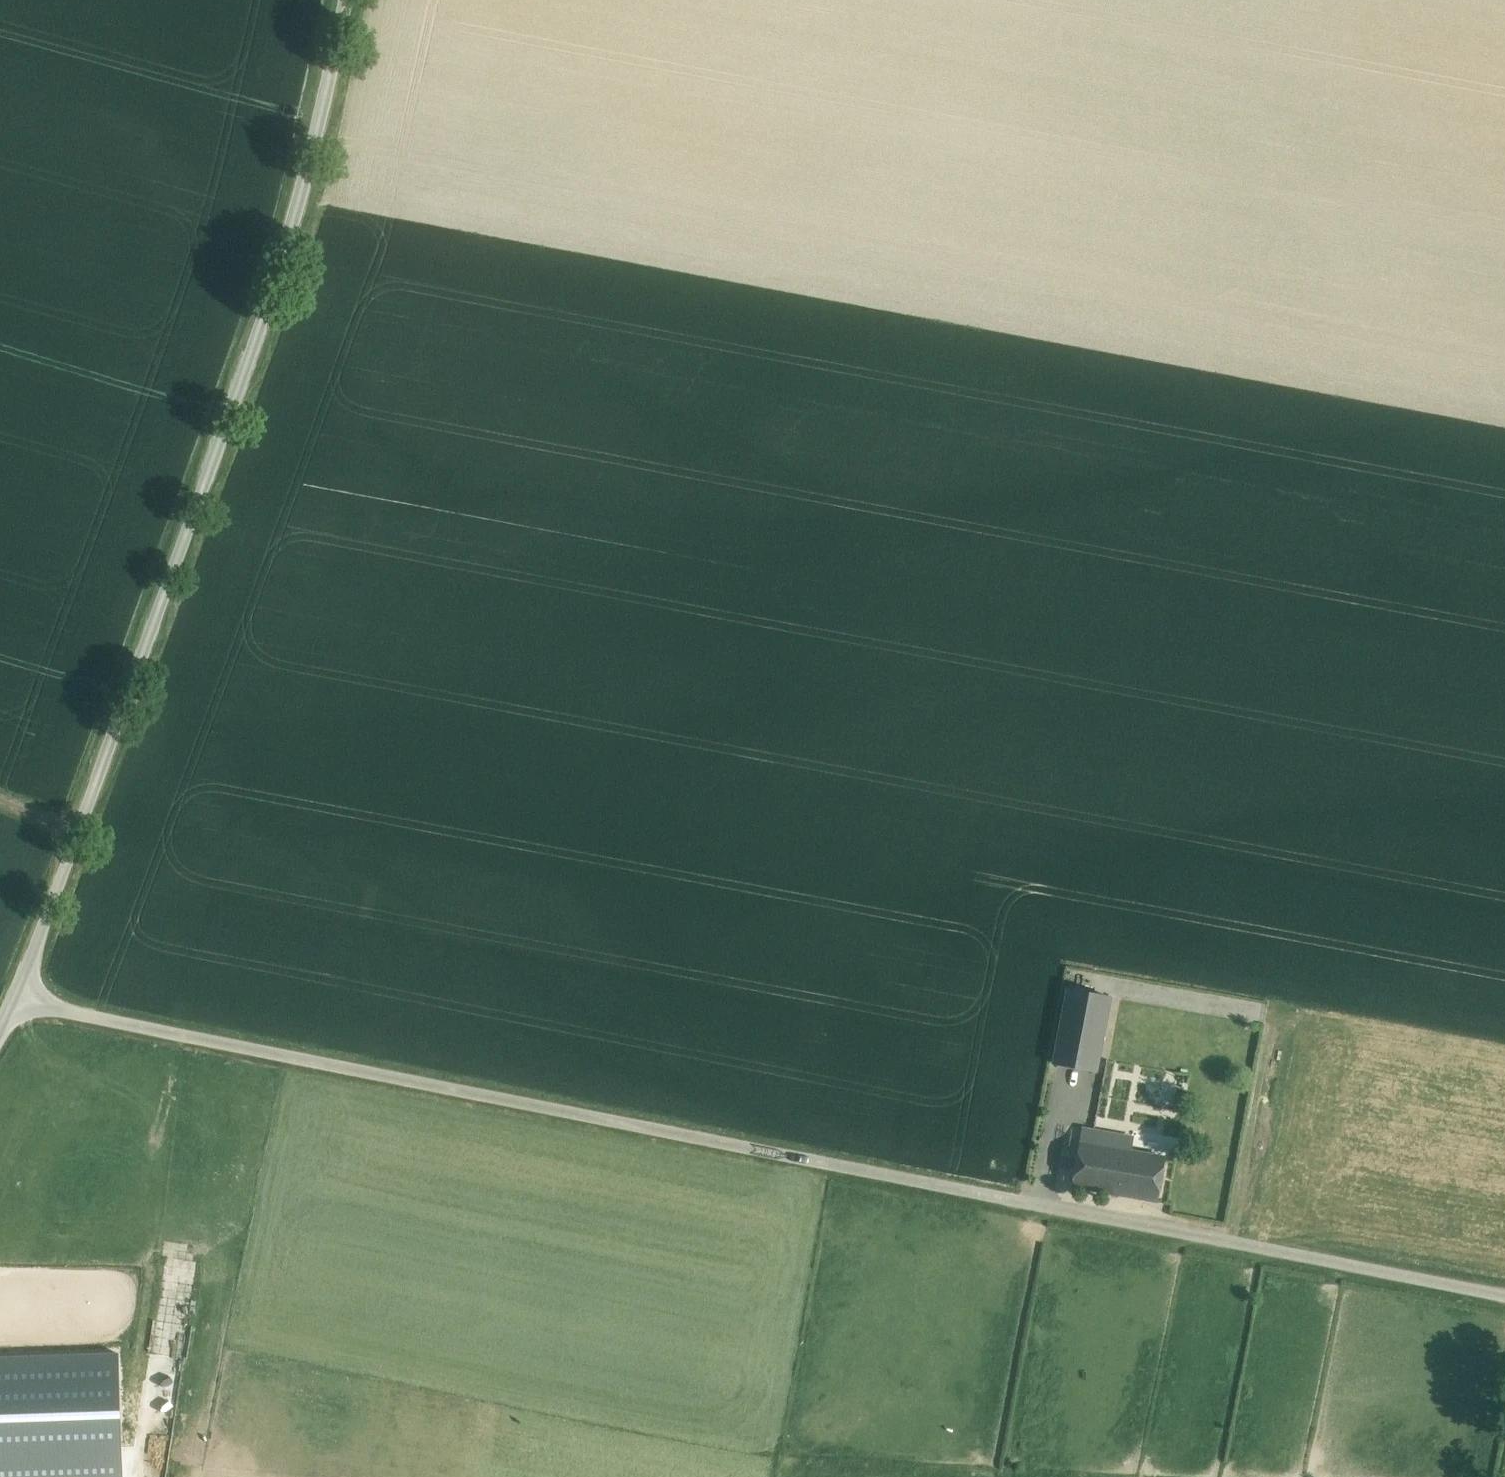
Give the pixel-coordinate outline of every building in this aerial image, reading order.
[(1111,996),(1069,988),(1054,1063),(1096,1071),(1111,996)] [(1133,1138),(1084,1129),(1074,1186),(1157,1200),(1165,1157),(1131,1151),(1133,1138)] [(0,1371),(0,1416),(101,1418),(100,1373),(0,1371)] [(92,1452),(78,1452),(78,1454),(8,1455),(9,1474),(0,1474),(0,1476),(94,1476),(92,1452)]
